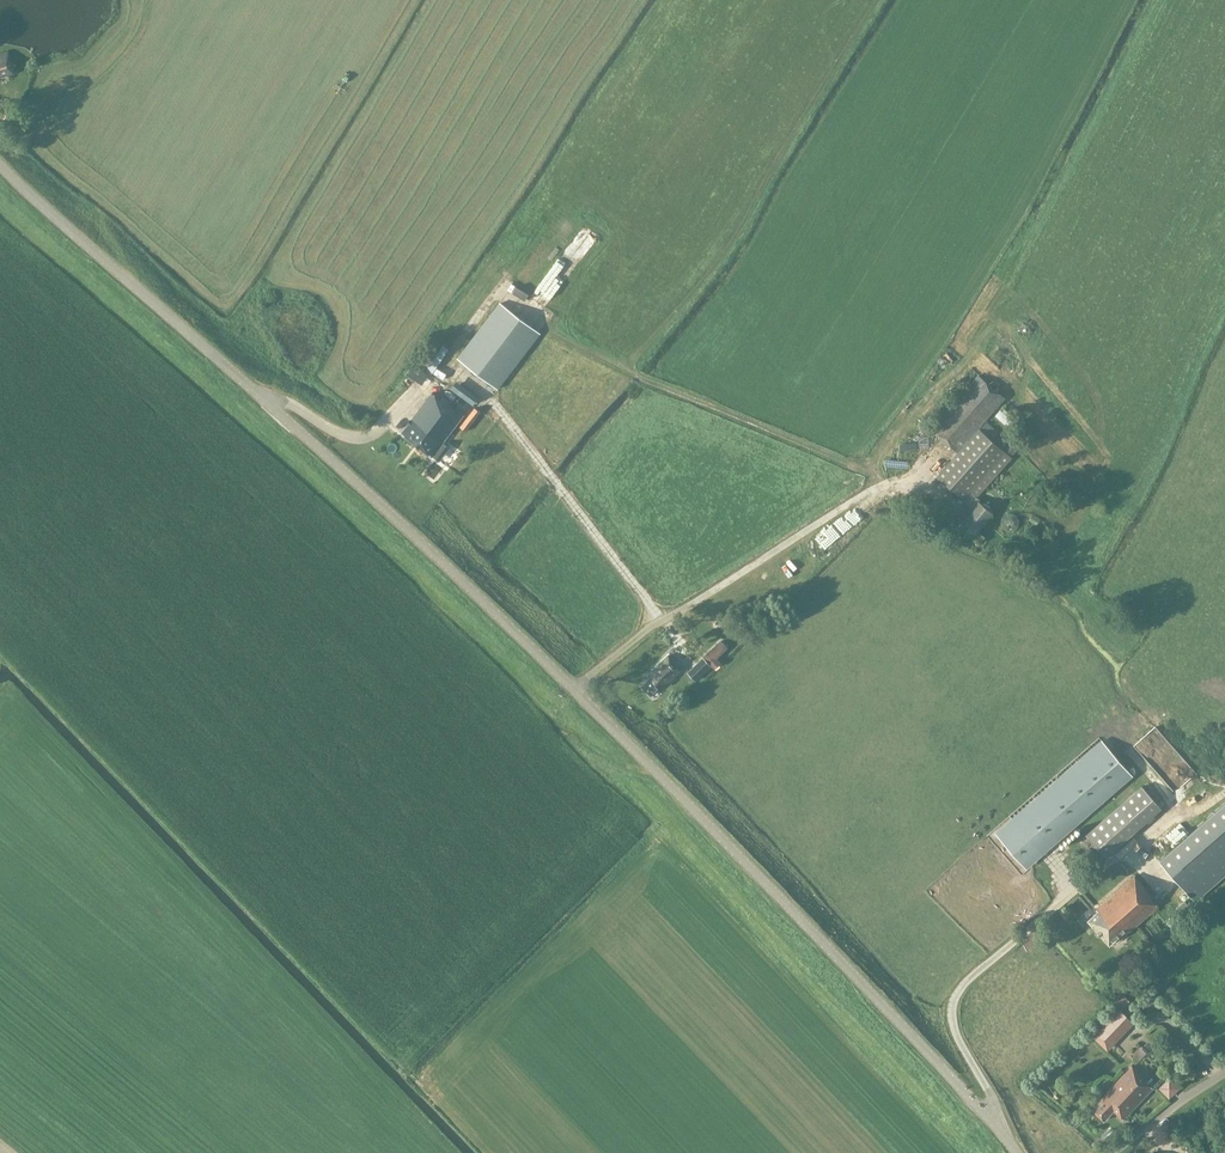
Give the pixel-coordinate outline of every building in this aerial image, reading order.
[(13,74),(6,53),(0,55),(0,78),(13,74)] [(3,121),(11,110),(0,102),(0,119),(3,121)] [(538,289),(556,297),(573,258),(555,250),(538,289)] [(539,334),(500,304),(457,359),(497,389),(539,334)] [(931,429),(957,453),(1004,400),(978,377),(931,429)] [(388,417),(417,389),(411,382),(381,409),(388,417)] [(474,399),(479,406),(490,399),(484,391),(474,399)] [(431,394),(401,435),(432,458),(463,415),(441,399),(440,400),(431,394)] [(993,414),(1000,421),(1005,416),(998,408),(993,414)] [(475,409),(460,428),(467,432),(481,413),(475,409)] [(1011,459),(979,431),(938,477),(973,508),(957,526),(978,544),(983,538),(977,533),(992,515),(978,503),(981,500),(977,497),(1011,459)] [(711,653),(685,674),(697,680),(718,660),(711,653)] [(650,678),(642,686),(651,695),(661,685),(663,688),(682,670),(668,656),(648,676),(650,678)] [(1130,773),(1107,747),(1001,839),(1023,866),(1130,773)] [(1085,836),(1096,848),(1152,799),(1141,787),(1085,836)] [(1160,809),(1152,799),(1096,848),(1105,858),(1160,809)] [(1159,861),(1193,899),(1224,871),(1224,803),(1159,861)] [(1158,907),(1151,899),(1153,897),(1135,876),(1096,909),(1098,912),(1088,921),(1108,945),(1117,937),(1119,940),(1158,907)] [(1118,1010),(1101,1029),(1112,1039),(1129,1020),(1118,1010)] [(1101,1099),(1102,1100),(1092,1111),(1103,1122),(1113,1111),(1123,1120),(1153,1088),(1146,1082),(1147,1081),(1132,1066),(1101,1099)] [(1173,1090),(1171,1081),(1161,1084),(1163,1093),(1173,1090)]
